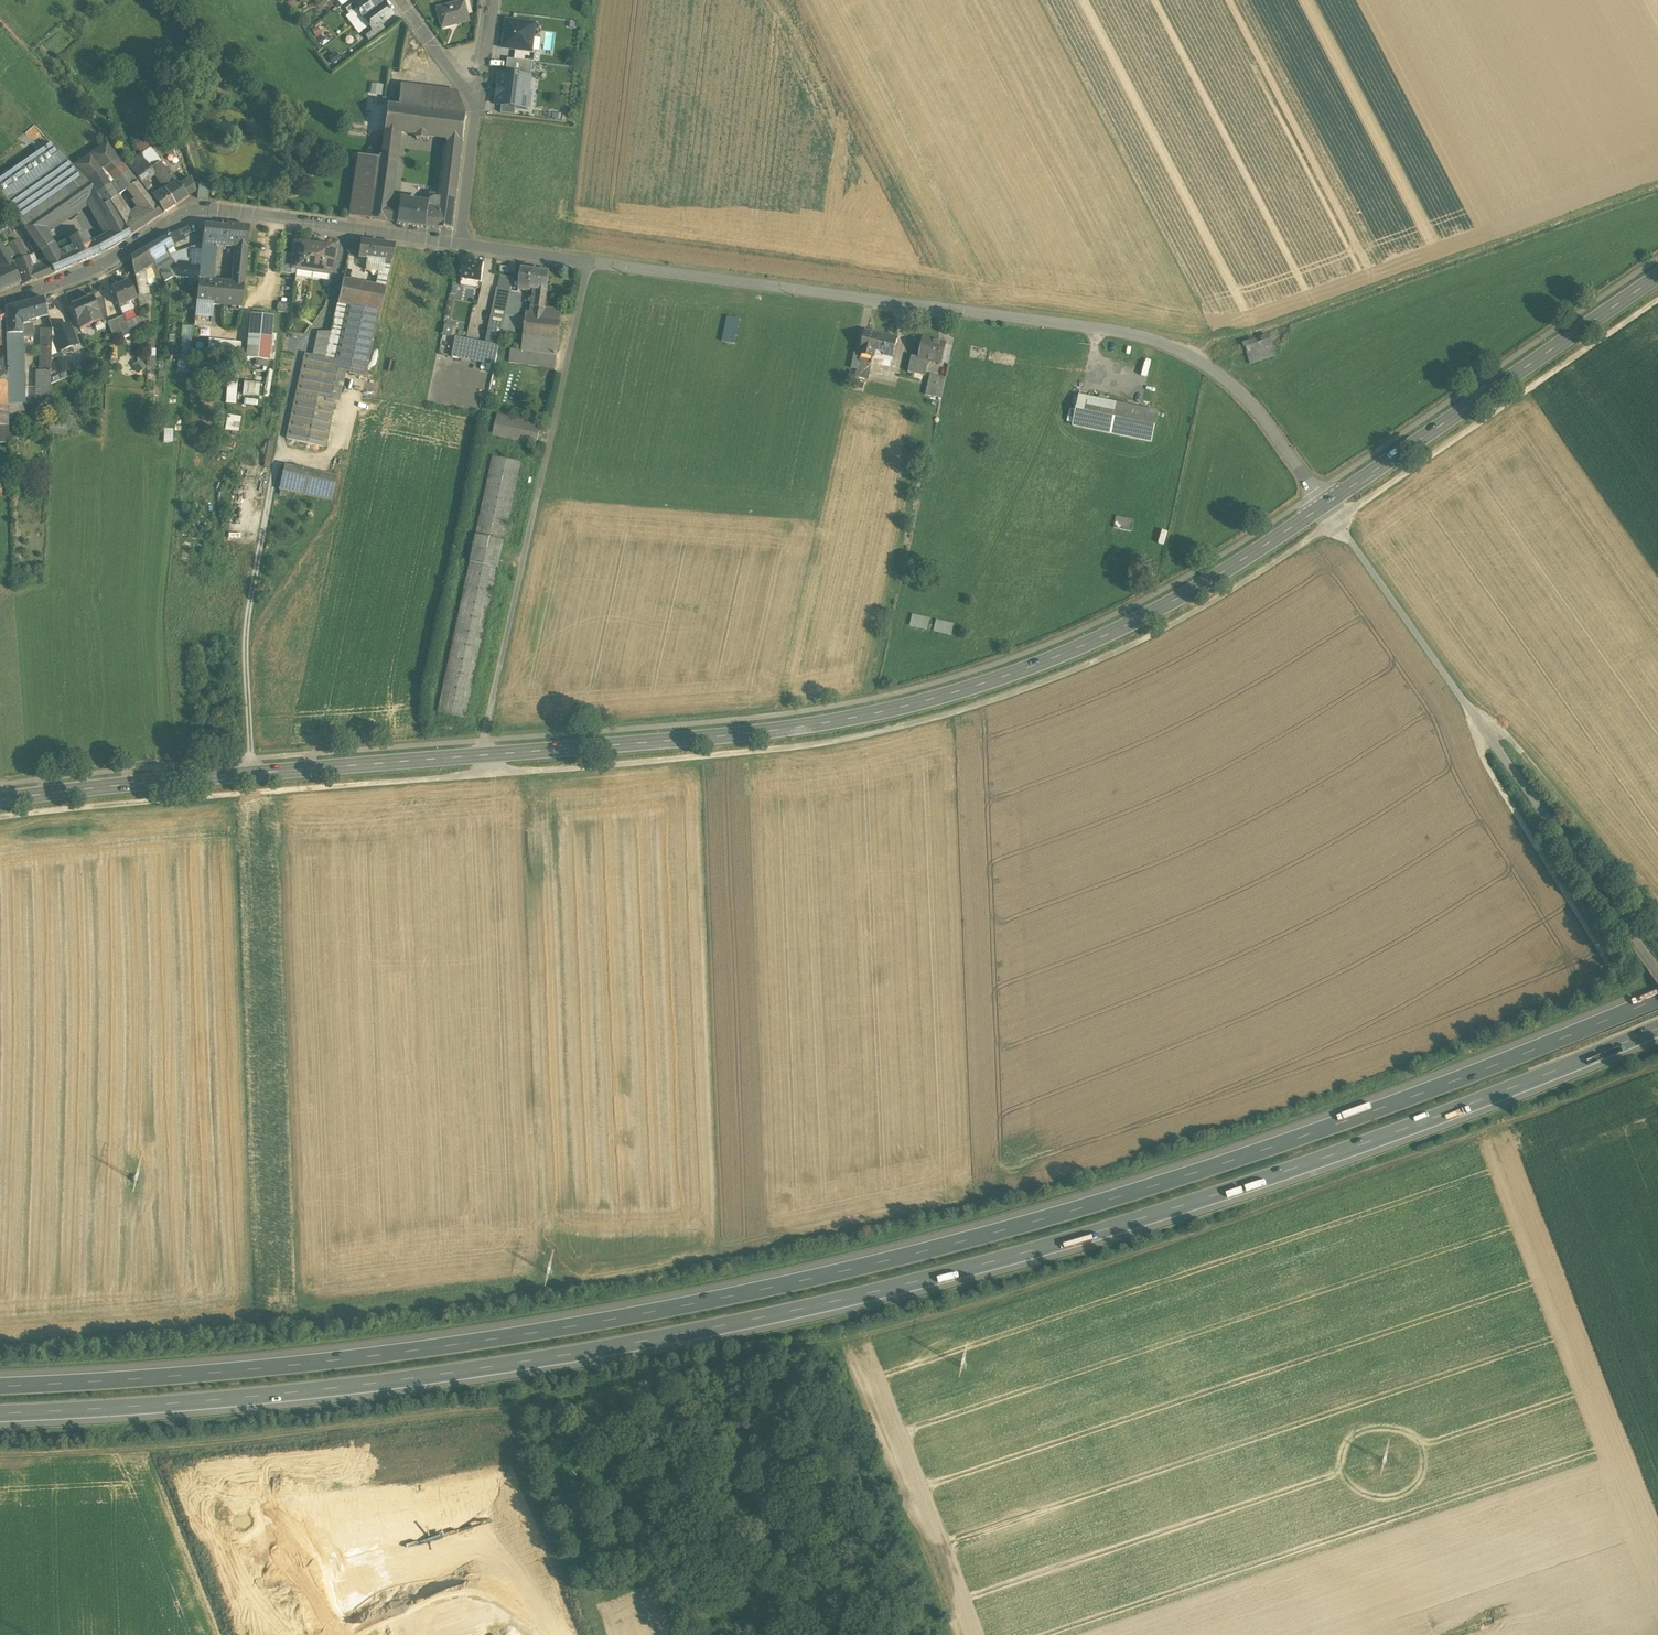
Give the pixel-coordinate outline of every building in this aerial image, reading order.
[(342,5),(349,14),(355,9),(353,6),(360,0),(350,0),(347,2),(342,5)] [(353,6),(355,9),(362,18),(383,3),(380,0),(361,0),(360,0),(353,6)] [(456,4),(437,9),(442,29),(443,28),(443,26),(457,23),(458,25),(469,22),(464,2),(456,4)] [(383,3),(362,18),(369,27),(371,31),(379,25),(392,16),(383,3)] [(503,48),(517,49),(532,51),(536,24),(507,20),(503,48)] [(369,27),(362,32),(369,41),(383,30),(379,25),(371,31),(369,27)] [(535,62),(536,52),(532,51),(517,49),(516,59),(535,62)] [(508,59),(506,74),(531,77),(533,62),(508,59)] [(506,74),(500,74),(496,105),(503,106),(516,107),(531,109),(533,91),(529,91),(531,77),(506,74)] [(385,94),(386,84),(372,82),(371,93),(385,94)] [(457,93),(400,86),(398,107),(465,116),(465,115),(466,115),(458,92),(457,93)] [(398,107),(388,106),(387,106),(387,107),(385,129),(384,129),(384,131),(417,135),(429,136),(449,139),(463,141),(464,139),(463,139),(463,137),(464,129),(465,127),(464,127),(465,119),(466,119),(466,117),(466,116),(466,115),(465,115),(465,116),(398,107)] [(503,106),(502,113),(515,115),(516,107),(503,106)] [(397,132),(384,131),(381,159),(379,169),(380,169),(392,172),(397,132)] [(463,141),(449,139),(443,188),(457,190),(458,189),(457,189),(459,174),(460,173),(459,173),(461,158),(462,156),(461,156),(463,141)] [(0,180),(0,195),(7,204),(22,224),(34,215),(75,187),(85,180),(67,161),(51,144),(0,180)] [(106,145),(75,166),(86,180),(94,192),(109,181),(119,195),(127,190),(136,183),(137,183),(127,171),(106,145)] [(128,166),(134,174),(142,184),(145,181),(154,174),(150,169),(141,156),(128,166)] [(357,156),(348,217),(357,218),(366,157),(357,156)] [(366,157),(357,218),(372,220),(380,169),(379,169),(381,159),(366,157)] [(168,175),(159,163),(150,169),(154,174),(166,190),(177,182),(170,173),(168,175)] [(392,172),(380,169),(372,220),(396,223),(398,209),(387,208),(392,172)] [(190,179),(179,186),(187,197),(195,192),(190,179)] [(86,180),(85,180),(75,187),(86,202),(87,202),(93,213),(97,211),(103,207),(94,192),(86,180)] [(109,181),(94,192),(103,207),(109,203),(116,198),(119,195),(109,181)] [(166,190),(165,191),(175,205),(187,197),(179,186),(177,182),(166,190)] [(209,183),(199,182),(197,198),(207,200),(209,183)] [(136,183),(127,190),(134,198),(134,199),(134,200),(135,199),(141,207),(137,210),(141,215),(139,216),(146,225),(161,215),(161,214),(136,183)] [(155,192),(150,185),(149,186),(146,189),(151,195),(155,192)] [(75,187),(34,215),(45,231),(86,202),(75,187)] [(457,190),(443,188),(438,228),(438,229),(453,230),(453,229),(452,229),(454,217),(454,216),(456,203),(456,201),(457,190)] [(165,191),(153,198),(163,213),(175,205),(165,191)] [(442,196),(431,194),(430,206),(430,207),(434,207),(433,214),(435,214),(439,214),(442,196)] [(125,211),(116,198),(109,203),(118,215),(125,211)] [(428,206),(400,202),(399,202),(398,209),(396,223),(396,225),(397,225),(397,224),(426,228),(427,228),(427,227),(438,228),(439,214),(435,214),(433,214),(434,207),(430,207),(430,206),(428,206)] [(118,215),(109,203),(103,207),(97,211),(110,235),(111,235),(115,245),(131,235),(125,226),(118,215)] [(132,221),(125,211),(118,215),(125,226),(132,221)] [(45,231),(34,215),(22,224),(21,225),(30,237),(37,248),(41,252),(52,245),(44,232),(45,231)] [(132,221),(125,226),(131,235),(146,225),(139,216),(132,221)] [(227,227),(204,225),(202,244),(213,245),(226,246),(226,243),(225,243),(227,227)] [(249,227),(227,225),(227,227),(225,243),(226,243),(235,244),(234,257),(246,258),(249,227)] [(188,226),(169,234),(168,235),(169,240),(172,244),(185,238),(184,235),(190,232),(188,226)] [(0,231),(0,239),(9,234),(6,228),(0,231)] [(84,233),(69,239),(75,252),(79,262),(108,250),(103,239),(90,246),(84,233)] [(110,235),(103,239),(108,250),(113,247),(115,245),(111,235),(110,235)] [(167,235),(159,240),(173,262),(157,269),(160,275),(164,281),(172,277),(169,271),(175,268),(176,266),(167,251),(173,247),(172,244),(169,240),(168,235),(167,235)] [(32,251),(37,248),(30,237),(25,241),(32,251)] [(159,240),(145,249),(154,264),(157,269),(173,262),(159,240)] [(16,261),(27,257),(19,241),(8,245),(9,246),(14,257),(16,261)] [(315,246),(300,244),(298,241),(295,241),(293,243),(292,246),(294,248),(293,254),(291,267),(292,267),(311,270),(315,246)] [(394,245),(360,241),(358,257),(386,261),(391,262),(391,260),(394,245)] [(3,270),(13,265),(12,262),(10,259),(3,249),(0,245),(0,244),(0,265),(3,270)] [(213,245),(202,244),(199,280),(210,281),(213,245)] [(60,259),(52,245),(41,252),(44,258),(47,262),(54,273),(79,262),(75,252),(60,259)] [(14,257),(9,246),(3,249),(10,259),(14,257)] [(329,248),(315,246),(311,270),(331,272),(334,254),(336,252),(336,249),(334,246),(331,246),(329,248)] [(145,249),(131,257),(134,274),(144,271),(151,267),(154,264),(145,249)] [(293,254),(283,253),(281,273),(291,274),(292,267),(291,267),(293,254)] [(34,254),(27,257),(31,269),(38,266),(39,266),(37,262),(34,254)] [(16,261),(12,262),(13,265),(20,283),(21,283),(22,285),(35,281),(43,278),(38,266),(31,269),(27,257),(16,261)] [(246,258),(234,257),(232,283),(244,284),(246,258)] [(385,266),(382,265),(377,287),(385,288),(388,275),(391,262),(386,261),(385,266)] [(483,264),(464,261),(462,280),(481,282),(483,264)] [(39,266),(38,266),(43,278),(54,273),(47,262),(39,266)] [(157,269),(154,264),(151,267),(157,277),(160,275),(157,269)] [(0,271),(0,284),(3,290),(20,283),(13,265),(3,270),(0,271)] [(199,267),(178,265),(177,277),(198,279),(199,267)] [(549,273),(533,271),(533,270),(521,269),(519,290),(537,293),(535,308),(545,310),(545,309),(549,273)] [(144,271),(134,274),(138,296),(149,294),(146,277),(145,277),(144,271)] [(513,279),(500,276),(498,289),(511,292),(513,279)] [(354,282),(343,279),(337,304),(357,308),(362,283),(354,282)] [(210,281),(199,280),(197,303),(213,305),(221,306),(224,282),(210,281)] [(129,281),(111,289),(118,306),(136,299),(129,281)] [(232,283),(224,282),(221,306),(241,308),(244,284),(232,283)] [(377,287),(362,283),(357,308),(379,312),(383,295),(385,288),(377,287)] [(511,292),(498,289),(494,307),(507,310),(509,301),(511,292)] [(521,293),(511,292),(509,301),(520,303),(521,293)] [(138,296),(139,304),(150,302),(149,294),(138,296)] [(93,296),(71,305),(80,329),(102,319),(93,296)] [(43,298),(6,308),(6,309),(6,310),(6,320),(6,334),(24,333),(33,333),(33,322),(32,320),(47,317),(43,298)] [(520,303),(509,301),(507,310),(506,315),(518,317),(520,303)] [(213,305),(197,303),(196,314),(212,316),(213,305)] [(291,305),(279,303),(278,312),(289,314),(291,305)] [(325,359),(339,362),(350,365),(367,369),(379,312),(357,308),(337,304),(330,336),(325,359)] [(507,310),(494,307),(490,325),(503,327),(506,315),(507,310)] [(562,311),(545,309),(545,310),(535,308),(533,319),(561,323),(562,311)] [(212,316),(196,314),(195,326),(211,328),(212,316)] [(273,316),(251,314),(246,358),(268,360),(273,316)] [(126,322),(125,322),(128,329),(130,334),(144,328),(141,315),(126,322)] [(518,317),(506,315),(503,327),(515,328),(524,330),(526,318),(518,317)] [(123,316),(107,323),(112,335),(128,329),(125,322),(126,322),(123,316)] [(740,320),(727,317),(722,342),(734,345),(740,320)] [(533,319),(526,318),(524,330),(523,336),(558,340),(561,323),(533,319)] [(446,324),(443,335),(453,337),(456,326),(446,324)] [(69,325),(52,331),(51,354),(58,351),(76,344),(69,325)] [(503,327),(490,325),(486,343),(499,346),(502,333),(503,327)] [(52,329),(42,328),(41,371),(51,370),(51,359),(51,354),(52,331),(52,329)] [(878,334),(865,331),(860,355),(873,358),(874,354),(873,354),(878,334)] [(24,333),(6,334),(7,362),(7,372),(8,405),(18,405),(24,404),(25,404),(24,333)] [(330,336),(317,333),(312,356),(325,359),(330,336)] [(897,338),(878,334),(873,354),(874,354),(893,358),(897,338)] [(1269,335),(1243,344),(1245,352),(1272,343),(1269,335)] [(192,372),(193,336),(182,336),(181,371),(192,372)] [(558,340),(523,336),(521,350),(521,351),(556,356),(558,340)] [(486,343),(456,337),(452,355),(495,363),(499,346),(486,343)] [(946,344),(922,339),(918,358),(926,360),(942,363),(946,344)] [(240,343),(209,340),(207,354),(238,357),(240,343)] [(1272,343),(1245,352),(1249,364),(1276,356),(1272,343)] [(556,356),(521,351),(521,350),(511,349),(509,362),(555,369),(556,356)] [(312,356),(305,354),(286,439),(324,447),(335,400),(331,399),(330,400),(317,397),(325,359),(312,356)] [(860,355),(854,354),(851,368),(857,370),(860,355)] [(53,377),(55,382),(68,377),(66,372),(68,371),(61,355),(51,359),(51,362),(57,375),(53,377)] [(873,358),(860,355),(857,370),(870,373),(873,358)] [(918,358),(911,356),(908,372),(922,376),(926,360),(918,358)] [(339,362),(325,359),(317,397),(330,400),(331,399),(339,362)] [(367,369),(350,365),(349,374),(365,378),(367,369)] [(51,370),(41,371),(37,371),(36,403),(50,402),(51,370)] [(870,373),(857,370),(855,377),(868,380),(870,373)] [(8,426),(8,405),(7,372),(4,372),(0,372),(0,427),(8,426)] [(945,379),(930,375),(925,395),(941,398),(945,379)] [(244,382),(243,394),(258,396),(259,384),(244,382)] [(239,385),(229,385),(228,401),(239,401),(239,385)] [(1157,412),(1079,396),(1073,426),(1151,442),(1157,412)] [(18,405),(8,405),(8,419),(18,419),(18,405)] [(541,425),(497,415),(493,435),(536,445),(541,425)] [(240,418),(227,416),(226,430),(238,432),(240,418)] [(8,443),(8,426),(0,427),(0,443),(8,443)] [(272,467),(275,441),(268,440),(266,466),(272,467)] [(520,463),(493,457),(439,712),(466,718),(520,463)] [(336,476),(285,465),(280,489),(331,500),(336,476)] [(1132,520),(1116,517),(1113,528),(1130,532),(1132,520)] [(930,618),(912,615),(910,626),(927,629),(930,618)] [(954,624),(936,620),(934,631),(951,635),(954,624)]
